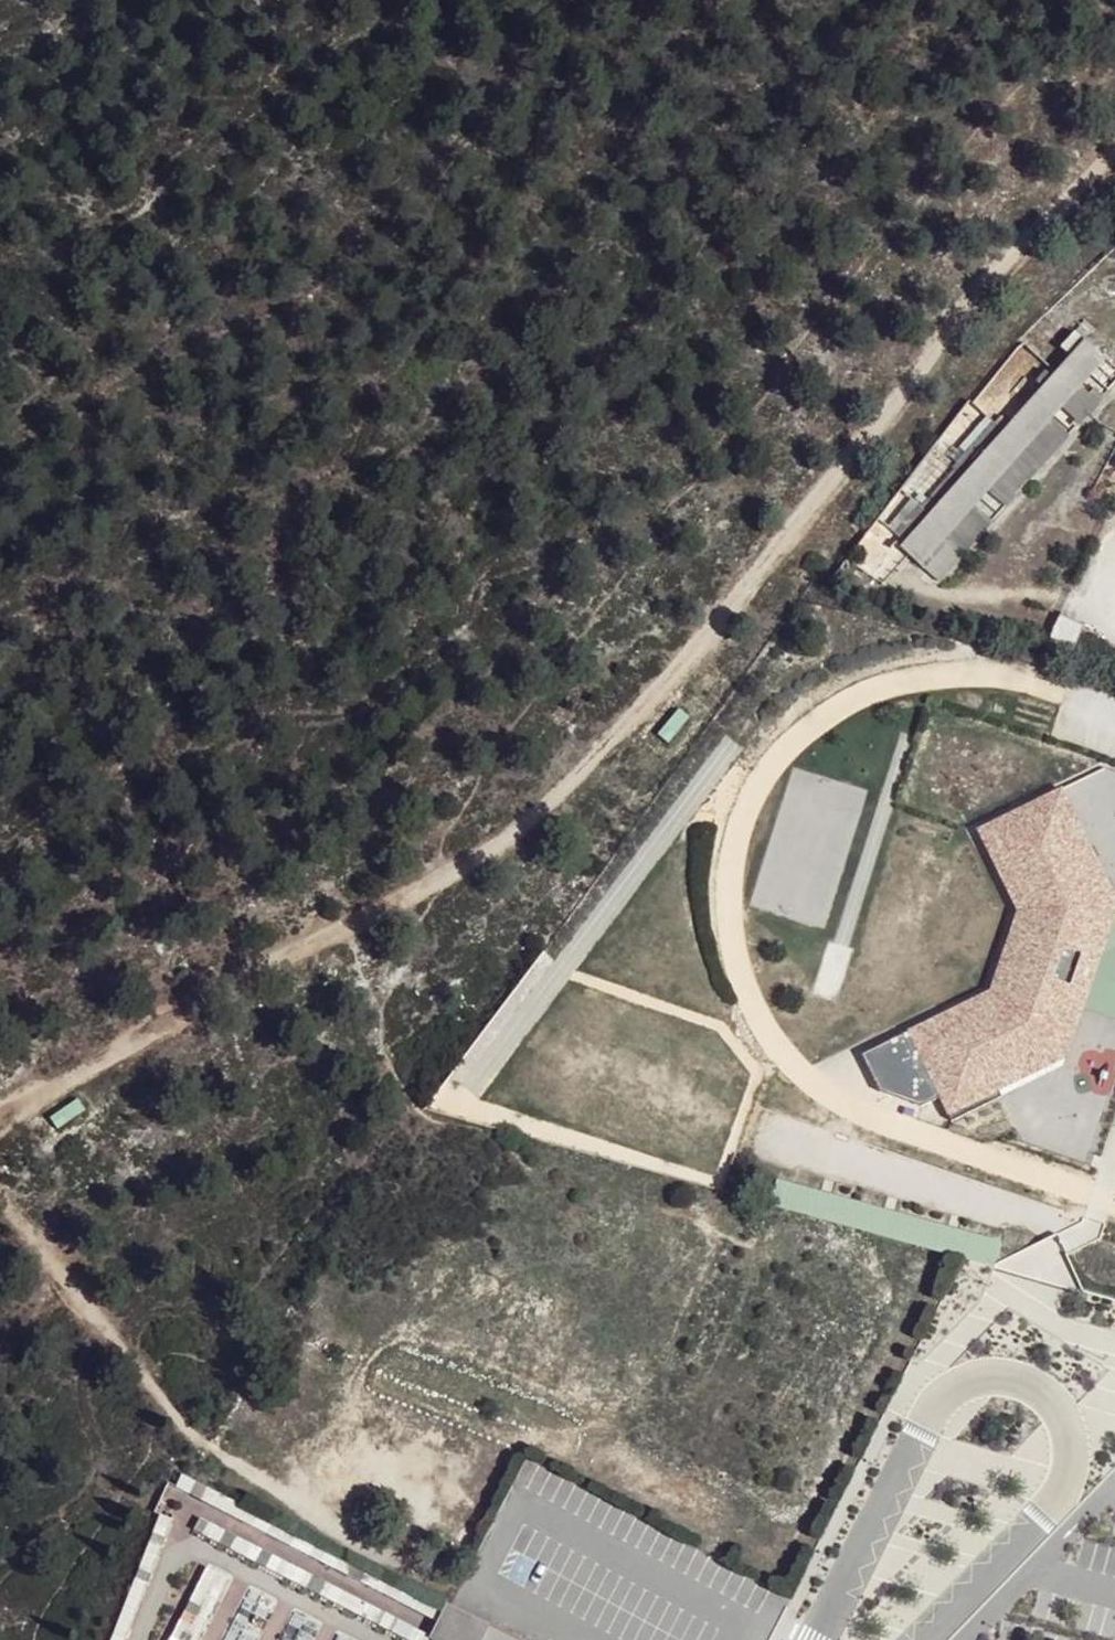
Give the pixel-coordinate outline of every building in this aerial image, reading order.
[(1069,355),(888,556),(907,574),(1089,375),(1069,355)] [(1089,377),(1101,391),(1114,378),(1114,366),(1108,359),(1089,377)] [(1081,640),(1057,634),(1050,652),(1074,660),(1081,640)] [(980,827),(1017,908),(991,988),(907,1034),(947,1117),(1067,1061),(1083,1014),(1114,919),(1114,903),(1061,787),(980,827)] [(1083,1014),(1114,1024),(1114,919),(1083,1014)] [(995,1263),(1002,1236),(779,1179),(772,1205),(995,1263)] [(487,1626),(480,1639),(515,1639),(487,1626)]
